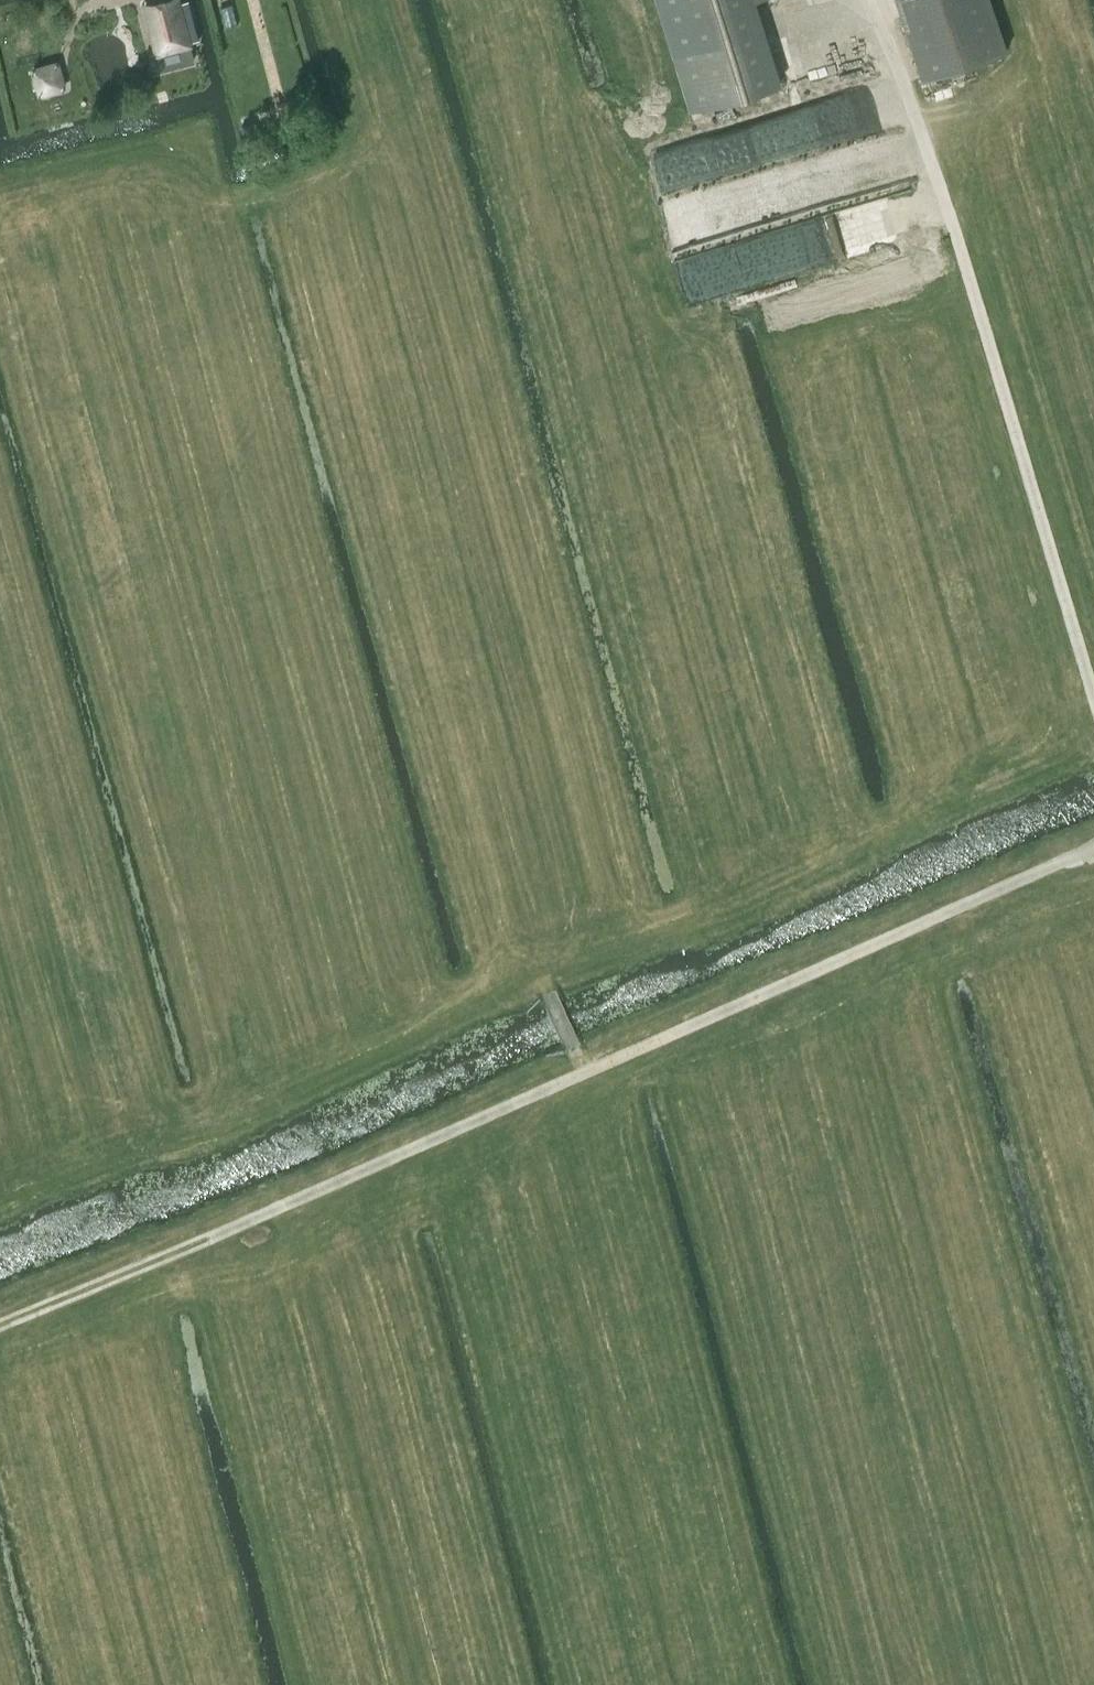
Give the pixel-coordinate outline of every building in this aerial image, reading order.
[(145,4),(157,50),(188,42),(188,41),(196,39),(198,38),(188,0),(185,0),(177,2),(177,0),(157,0),(145,4)] [(690,110),(782,82),(758,0),(656,0),(690,110)] [(921,75),(1005,48),(989,0),(896,0),(921,75)] [(39,92),(63,86),(57,62),(32,68),(39,92)] [(242,123),(245,138),(258,135),(254,120),(242,123)]
